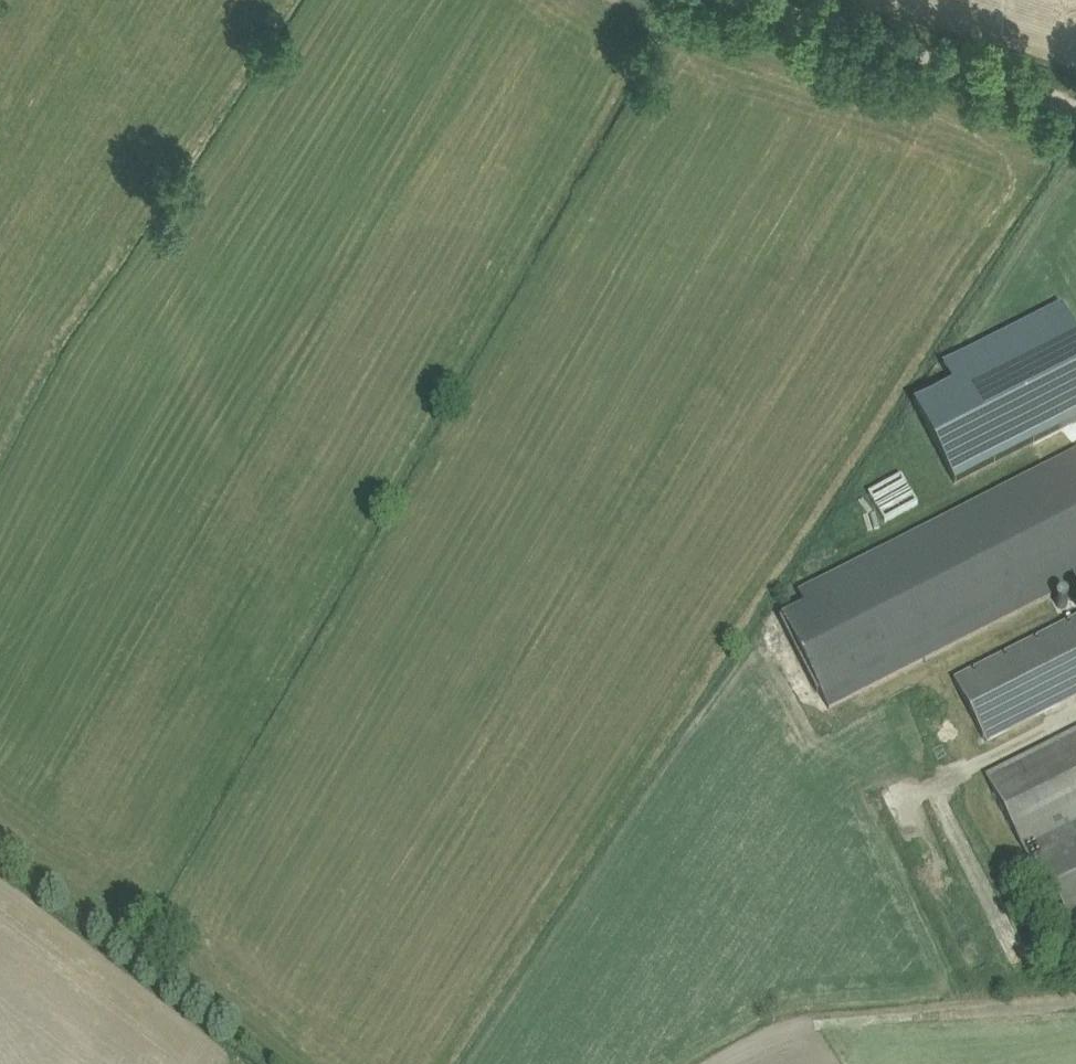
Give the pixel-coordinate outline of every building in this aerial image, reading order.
[(1071,304),(952,363),(962,382),(942,392),(923,402),(962,481),(1075,425),(1075,314),(1071,304)] [(781,616),(828,709),(1075,583),(1075,451),(936,522),(797,593),(803,604),(781,616)] [(987,743),(1075,697),(1075,618),(954,680),(987,743)] [(985,778),(1021,849),(1029,864),(1039,859),(1071,922),(1075,920),(1075,731),(985,778)]
